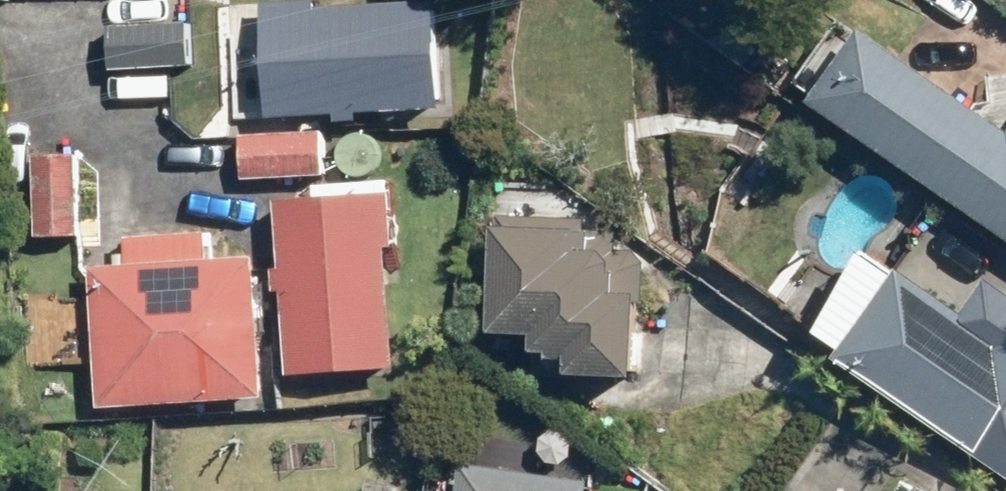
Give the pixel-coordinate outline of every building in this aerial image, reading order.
[(907,46),(985,105),(1005,78),(1005,25),(972,0),(941,0),(907,46)] [(267,10),(270,122),(441,119),(439,6),(267,10)] [(111,29),(111,76),(193,77),(193,30),(111,29)] [(812,110),(1005,243),(1005,134),(863,36),(812,110)] [(327,133),(236,135),(237,186),(328,185),(327,133)] [(383,140),(339,138),(337,183),(381,184),(383,140)] [(82,159),(38,158),(36,246),(81,247),(82,159)] [(303,192),(303,204),(277,205),(284,379),(397,374),(392,252),(400,252),(398,200),(378,201),(378,189),(303,192)] [(588,231),(589,224),(501,216),(491,339),(531,342),(529,365),(571,369),(569,386),(641,392),(652,258),(627,256),(628,235),(588,231)] [(254,264),(210,266),(210,248),(137,251),(137,268),(91,270),(96,411),(259,405),(254,264)] [(903,279),(840,369),(1005,483),(1005,299),(987,285),(963,320),(903,279)] [(589,486),(461,472),(459,490),(589,490),(589,486)]
